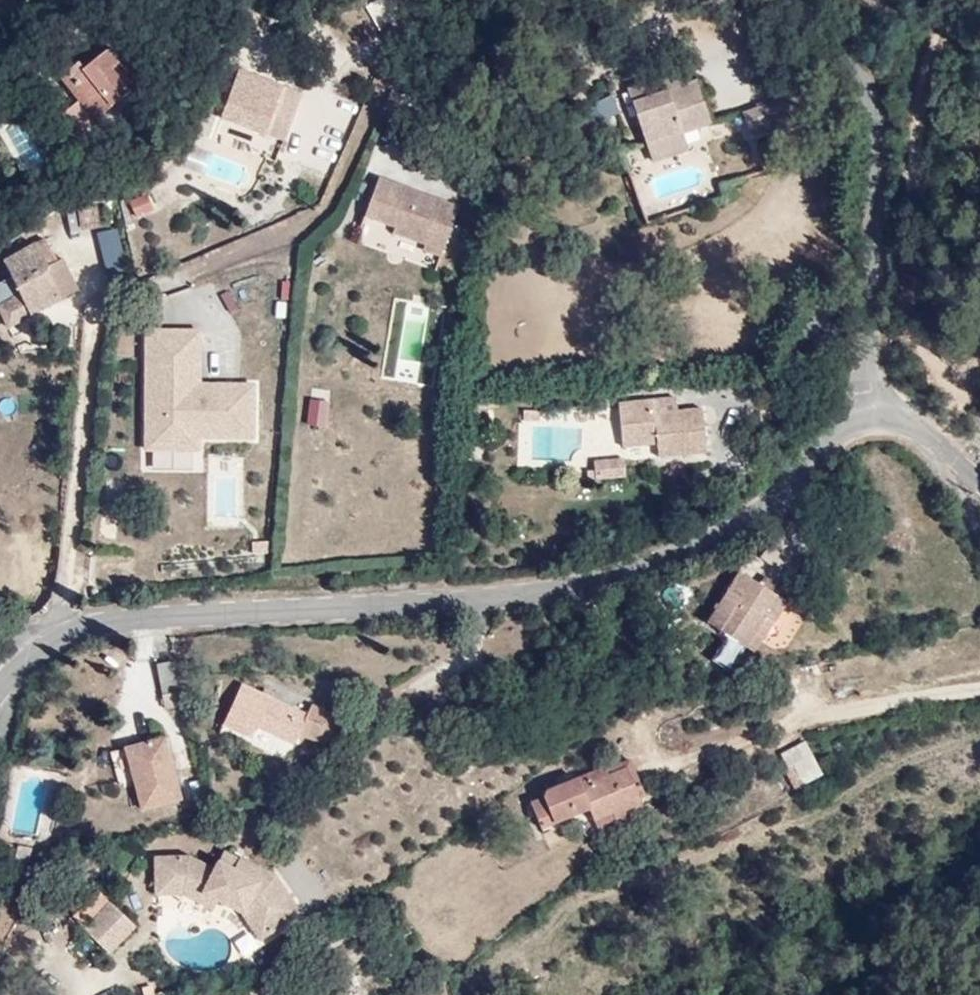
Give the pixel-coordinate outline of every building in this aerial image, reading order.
[(78,133),(129,91),(111,69),(118,64),(107,50),(83,69),(77,62),(59,76),(79,100),(62,113),(78,133)] [(671,80),(684,75),(678,63),(666,68),(671,80)] [(111,69),(129,91),(136,85),(118,64),(111,69)] [(304,88),(242,69),(219,138),(284,157),(304,88)] [(623,80),(635,111),(705,97),(697,72),(684,75),(671,80),(658,86),(651,70),(623,80)] [(740,102),(750,126),(782,115),(772,91),(740,102)] [(585,106),(591,124),(619,114),(613,97),(585,106)] [(705,97),(635,111),(646,138),(680,124),(710,113),(705,97)] [(687,140),(680,124),(646,138),(651,155),(687,140)] [(426,242),(442,246),(456,195),(375,173),(366,212),(396,220),(394,226),(426,233),(426,242)] [(156,199),(140,206),(147,220),(163,212),(156,199)] [(92,222),(98,239),(115,232),(111,216),(92,222)] [(14,306),(27,327),(79,294),(61,268),(71,260),(55,239),(14,266),(33,294),(14,306)] [(61,268),(79,294),(94,284),(77,257),(71,260),(61,268)] [(185,378),(185,341),(138,341),(138,377),(150,377),(150,395),(138,395),(138,457),(186,458),(186,446),(240,446),(240,396),(185,396),(185,403),(174,403),(174,379),(185,378)] [(150,395),(150,377),(138,377),(138,395),(150,395)] [(185,403),(185,378),(174,379),(174,403),(185,403)] [(662,405),(678,403),(676,389),(662,390),(661,390),(662,405)] [(619,395),(625,453),(704,443),(700,401),(678,403),(662,405),(661,390),(619,395)] [(308,397),(304,424),(325,427),(330,401),(308,397)] [(626,466),(625,453),(591,457),(593,472),(626,466)] [(753,595),(776,610),(781,599),(759,584),(753,595)] [(738,654),(760,667),(793,620),(790,619),(776,610),(753,595),(743,587),(710,636),(738,654)] [(243,693),(235,709),(230,719),(261,732),(295,748),(307,720),(275,707),(243,693)] [(173,712),(157,713),(159,721),(174,719),(173,712)] [(261,732),(230,719),(222,733),(253,747),(261,732)] [(123,773),(131,816),(168,808),(156,748),(108,757),(112,774),(123,773)] [(784,773),(811,765),(810,757),(783,764),(784,773)] [(818,790),(811,765),(784,773),(791,793),(818,790)] [(633,775),(609,784),(615,794),(630,788),(635,798),(642,812),(649,808),(633,775)] [(578,845),(593,854),(651,829),(642,812),(635,798),(630,788),(615,794),(609,784),(562,804),(578,845)] [(578,845),(562,804),(552,808),(554,817),(558,827),(542,836),(552,855),(578,845)] [(558,827),(554,817),(538,824),(542,836),(558,827)] [(230,846),(219,866),(199,855),(165,855),(164,890),(191,890),(219,906),(224,896),(248,909),(271,942),(291,928),(287,921),(305,909),(280,873),(230,846)] [(139,923),(116,901),(91,928),(114,950),(139,923)] [(276,956),(270,948),(263,953),(268,961),(276,956)]
